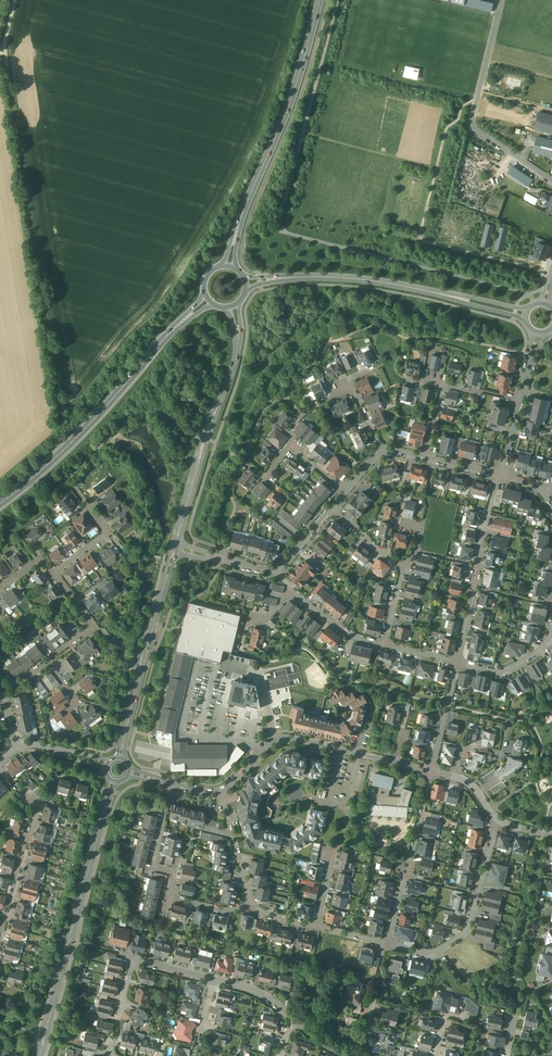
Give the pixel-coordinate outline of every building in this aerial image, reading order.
[(491,12),(493,4),(477,0),(468,0),(467,7),(491,12)] [(406,67),(404,77),(417,80),(419,70),(406,67)] [(549,115),(538,113),(534,129),(545,131),(549,115)] [(537,137),(534,152),(551,156),(551,141),(537,137)] [(512,167),(508,173),(528,186),(532,180),(512,167)] [(544,204),(549,205),(551,197),(546,195),(543,197),(542,201),(544,204)] [(486,221),(481,245),(488,247),(494,223),(486,221)] [(500,225),(494,249),(502,251),(508,227),(500,225)] [(538,242),(536,249),(548,253),(550,247),(544,244),(538,242)] [(546,260),(548,253),(536,249),(533,256),(539,258),(546,260)] [(375,360),(370,349),(360,354),(363,360),(365,365),(375,360)] [(353,358),(351,354),(351,355),(348,356),(346,355),(345,357),(342,358),(347,369),(351,367),(352,368),(353,366),(356,365),(353,358)] [(440,357),(432,355),(429,367),(439,370),(441,362),(442,357),(440,357)] [(517,358),(504,355),(503,361),(515,364),(515,363),(516,364),(516,361),(517,358)] [(421,363),(409,361),(408,364),(407,364),(405,365),(405,367),(406,368),(407,369),(406,372),(418,375),(421,364),(421,363)] [(515,364),(503,361),(501,368),(507,369),(513,370),(514,371),(514,368),(515,368),(515,365),(515,364)] [(462,365),(451,363),(448,372),(460,375),(460,372),(462,365)] [(337,364),(327,369),(328,372),(328,373),(328,375),(330,376),(331,378),(342,374),(339,368),(338,364),(337,364)] [(479,373),(470,370),(468,371),(468,374),(468,375),(468,379),(466,379),(466,381),(467,382),(468,383),(470,382),(477,384),(478,377),(479,373)] [(505,375),(500,374),(498,380),(511,383),(511,382),(512,380),(511,380),(512,377),(505,375)] [(322,378),(318,380),(320,383),(321,382),(323,386),(322,387),(323,388),(327,387),(322,378)] [(368,378),(358,383),(362,392),(364,392),(365,392),(366,393),(367,390),(372,388),(372,387),(371,388),(369,384),(370,383),(368,378)] [(511,383),(498,380),(497,386),(501,387),(508,389),(509,389),(510,387),(511,384),(510,384),(511,383)] [(320,383),(311,387),(313,391),(312,391),(313,395),(314,394),(316,398),(326,394),(324,390),(323,388),(322,387),(323,386),(321,382),(320,383)] [(414,391),(409,390),(410,387),(404,386),(401,399),(411,401),(413,396),(414,391)] [(432,390),(426,389),(426,391),(423,391),(422,398),(421,400),(426,401),(426,402),(429,403),(430,402),(430,400),(432,400),(433,393),(431,392),(432,390)] [(458,396),(449,393),(448,393),(447,395),(447,397),(446,397),(445,401),(450,402),(449,404),(456,405),(457,399),(458,396)] [(367,399),(365,400),(371,411),(377,408),(383,406),(383,404),(382,402),(381,401),(382,399),(380,395),(378,394),(373,397),(367,399)] [(539,398),(535,397),(534,403),(546,406),(548,400),(545,400),(539,398)] [(351,410),(346,399),(338,402),(343,413),(351,410)] [(343,413),(338,402),(331,405),(336,416),(343,413)] [(502,404),(494,402),(491,413),(506,417),(508,409),(502,407),(502,404)] [(546,406),(534,403),(532,409),(545,412),(546,406)] [(454,411),(443,409),(441,417),(452,420),(454,411)] [(545,412),(532,409),(531,415),(543,418),(545,412)] [(292,418),(284,411),(277,420),(283,424),(285,426),(292,418)] [(506,417),(491,413),(488,424),(497,426),(498,423),(504,424),(506,417)] [(375,417),(374,418),(379,428),(387,425),(382,414),(375,417)] [(543,418),(531,415),(530,420),(530,421),(540,423),(542,424),(543,418)] [(540,423),(530,421),(530,420),(527,420),(526,426),(538,429),(540,423)] [(302,422),(296,429),(299,431),(305,424),(302,422)] [(414,424),(414,423),(411,432),(424,435),(426,426),(423,426),(417,424),(414,424)] [(280,427),(276,424),(274,427),(276,429),(276,428),(281,432),(283,429),(280,427)] [(299,431),(297,434),(303,439),(311,429),(305,424),(299,431)] [(355,425),(348,428),(350,434),(353,433),(357,431),(355,425)] [(538,429),(526,426),(525,432),(527,433),(537,435),(538,429)] [(281,432),(276,428),(276,429),(268,438),(279,448),(288,438),(281,432)] [(357,431),(353,433),(356,440),(367,435),(364,428),(357,431)] [(311,429),(303,439),(310,444),(312,441),(318,434),(311,429)] [(424,435),(411,432),(409,441),(419,444),(421,444),(424,435)] [(320,436),(315,443),(317,445),(318,444),(319,444),(324,438),(321,435),(320,436)] [(367,435),(356,440),(359,447),(364,445),(370,442),(367,435)] [(455,439),(444,436),(442,443),(442,442),(441,445),(442,446),(441,450),(452,453),(454,445),(455,439)] [(271,446),(266,441),(263,444),(266,447),(267,447),(269,449),(271,446)] [(462,442),(461,442),(460,447),(458,455),(465,457),(469,444),(462,442)] [(319,444),(318,444),(317,445),(310,453),(314,456),(314,457),(316,459),(324,449),(319,444)] [(476,446),(469,444),(465,457),(473,458),(475,451),(476,446)] [(497,448),(484,445),(484,446),(482,454),(481,457),(483,458),(492,461),(492,460),(494,460),(495,457),(496,449),(497,448)] [(269,449),(267,447),(266,447),(259,456),(267,463),(275,454),(269,449)] [(324,449),(316,459),(318,461),(320,461),(323,463),(330,454),(324,449)] [(525,455),(519,454),(518,459),(516,466),(522,468),(525,455)] [(531,457),(525,455),(522,468),(528,469),(531,458),(531,457)] [(336,458),(336,457),(332,462),(327,468),(333,473),(342,462),(336,458)] [(299,464),(292,458),(291,460),(287,465),(289,467),(288,469),(292,472),(293,471),(299,464)] [(531,458),(528,469),(527,471),(533,472),(536,460),(531,458)] [(542,461),(536,460),(533,472),(539,474),(542,463),(542,461)] [(342,462),(333,473),(339,478),(344,472),(348,467),(342,462)] [(299,464),(293,471),(297,474),(298,473),(300,475),(305,470),(306,468),(300,463),(299,464)] [(548,464),(542,463),(539,474),(539,475),(545,477),(548,464)] [(396,465),(388,467),(391,479),(399,476),(396,465)] [(419,468),(412,466),(410,473),(409,478),(417,480),(419,468)] [(388,467),(380,470),(384,481),(391,479),(388,467)] [(252,471),(249,468),(240,480),(243,483),(245,483),(249,486),(252,482),(257,476),(257,475),(255,473),(254,473),(252,472),(252,471)] [(427,470),(419,468),(417,480),(424,481),(425,476),(427,470)] [(446,474),(438,472),(435,483),(443,485),(445,481),(446,474)] [(460,478),(453,476),(451,482),(450,487),(457,489),(460,478)] [(93,487),(98,494),(110,485),(105,478),(93,487)] [(331,484),(323,478),(321,481),(322,482),(328,488),(331,484)] [(467,479),(460,478),(457,489),(465,491),(466,486),(467,479)] [(481,483),(474,481),(472,488),(471,492),(471,493),(478,494),(481,483)] [(328,488),(322,482),(318,487),(328,495),(332,490),(328,488)] [(489,484),(481,483),(478,494),(485,496),(486,496),(487,491),(489,484)] [(270,489),(263,484),(261,487),(256,492),(257,492),(259,495),(261,494),(264,496),(270,489)] [(328,495),(318,487),(314,492),(323,499),(324,500),(328,495)] [(502,496),(501,501),(507,502),(510,490),(504,488),(504,490),(502,496)] [(516,491),(510,490),(507,502),(513,503),(516,491)] [(107,496),(102,500),(109,510),(121,501),(113,491),(107,496)] [(323,499),(314,492),(313,491),(309,496),(319,504),(323,499)] [(363,491),(357,498),(355,497),(349,504),(351,505),(348,508),(356,515),(359,512),(361,513),(366,506),(365,505),(366,503),(369,503),(372,499),(363,491)] [(522,492),(516,491),(513,503),(518,505),(520,498),(522,492)] [(279,495),(276,493),(275,494),(271,499),(270,500),(271,501),(270,501),(274,504),(274,503),(278,506),(284,500),(281,497),(279,495)] [(68,496),(58,503),(59,504),(58,504),(60,507),(61,507),(65,512),(64,512),(65,513),(68,510),(71,513),(74,511),(71,508),(75,505),(73,504),(74,503),(73,502),(73,501),(72,500),(71,499),(70,500),(68,496)] [(319,504),(309,496),(306,500),(315,508),(319,504)] [(520,498),(518,505),(517,510),(523,511),(526,499),(520,498)] [(532,500),(526,499),(523,511),(528,513),(530,506),(532,500)] [(315,508),(306,500),(302,505),(303,506),(312,513),(315,508)] [(415,504),(412,503),(411,501),(407,501),(404,513),(408,514),(408,515),(412,516),(415,504)] [(312,513),(303,506),(299,510),(309,518),(313,514),(312,513)] [(398,508),(387,506),(384,515),(389,516),(395,518),(398,508)] [(530,506),(528,513),(527,518),(533,519),(536,507),(530,506)] [(542,508),(536,507),(533,519),(539,521),(540,515),(542,508)] [(118,508),(112,513),(115,517),(118,515),(121,512),(118,508)] [(71,513),(69,514),(71,518),(76,514),(79,512),(77,509),(74,511),(71,513)] [(121,512),(118,515),(120,518),(121,518),(124,516),(127,514),(124,510),(121,512)] [(309,518),(299,510),(295,515),(305,523),(309,518)] [(474,511),(469,510),(467,516),(480,519),(481,513),(474,511)] [(71,518),(68,520),(71,524),(73,522),(78,518),(76,514),(71,518)] [(78,518),(73,522),(82,533),(85,531),(86,531),(89,529),(89,528),(92,525),(84,514),(78,518)] [(124,516),(121,518),(120,518),(117,520),(118,521),(114,523),(121,532),(131,524),(124,516)] [(480,519),(467,516),(466,522),(471,523),(479,525),(480,519)] [(512,522),(495,518),(492,529),(501,531),(509,533),(509,532),(512,522)] [(347,530),(335,521),(328,530),(339,539),(347,530)] [(388,523),(382,521),(381,529),(392,532),(394,524),(388,523)] [(41,535),(36,529),(33,531),(32,531),(29,533),(30,533),(28,535),(32,541),(41,535)] [(392,532),(381,529),(379,536),(390,539),(392,532)] [(468,531),(467,530),(467,531),(466,535),(465,540),(472,542),(474,543),(476,533),(468,531)] [(71,532),(69,534),(64,537),(68,542),(66,544),(70,550),(74,547),(73,545),(78,541),(71,532)] [(544,535),(537,533),(536,539),(548,542),(549,536),(544,535)] [(232,540),(230,546),(236,548),(239,536),(233,534),(232,540)] [(334,539),(327,534),(325,536),(332,542),(334,539)] [(408,535),(400,534),(398,542),(397,546),(405,548),(406,545),(408,544),(408,541),(407,540),(408,535)] [(245,537),(239,536),(236,548),(242,550),(242,549),(245,537)] [(245,537),(242,549),(248,550),(251,538),(245,536),(245,537)] [(325,536),(320,542),(330,550),(334,544),(332,542),(325,536)] [(500,537),(494,536),(493,540),(492,540),(491,546),(496,547),(496,545),(498,546),(498,547),(505,549),(506,544),(507,544),(508,540),(508,539),(500,537)] [(257,539),(251,538),(248,550),(254,552),(257,539)] [(257,539),(254,552),(259,553),(262,542),(263,542),(263,541),(257,539)] [(548,542),(536,539),(534,545),(539,546),(540,546),(546,547),(548,542)] [(263,542),(262,542),(259,553),(259,554),(265,556),(268,543),(263,542)] [(330,550),(320,542),(315,548),(316,548),(322,553),(325,555),(330,550)] [(274,545),(268,543),(265,556),(271,557),(274,545)] [(367,549),(361,544),(356,550),(354,553),(353,554),(360,558),(367,549)] [(356,550),(351,546),(346,551),(351,555),(353,553),(354,553),(356,550)] [(546,547),(540,546),(539,546),(538,551),(550,554),(551,549),(546,547)] [(470,548),(463,547),(461,556),(467,558),(471,559),(473,549),(470,548)] [(115,555),(110,548),(106,551),(107,552),(105,553),(104,551),(101,554),(103,557),(103,558),(103,559),(105,560),(106,560),(106,562),(107,563),(108,565),(111,563),(113,562),(113,561),(114,561),(115,560),(114,560),(113,560),(113,558),(114,559),(115,555)] [(322,553),(316,548),(314,550),(320,556),(322,553)] [(60,552),(58,549),(53,553),(52,552),(49,555),(55,563),(64,557),(60,552)] [(373,554),(367,549),(360,558),(366,563),(368,560),(373,554)] [(550,554),(538,551),(537,557),(549,560),(550,554)] [(490,552),(489,552),(486,562),(496,564),(496,562),(498,562),(500,555),(499,554),(490,552)] [(15,555),(9,559),(16,568),(22,563),(19,559),(16,554),(15,555)] [(94,560),(90,554),(87,555),(87,557),(84,560),(82,560),(80,561),(84,567),(88,571),(97,565),(97,564),(94,560)] [(427,558),(419,557),(417,564),(432,568),(433,565),(434,561),(434,560),(427,558)] [(380,561),(377,559),(373,564),(372,566),(375,568),(380,561)] [(373,564),(368,560),(366,563),(364,565),(369,569),(372,566),(373,564)] [(389,567),(381,560),(380,561),(375,568),(374,569),(375,569),(373,571),(378,575),(380,573),(383,575),(385,571),(388,573),(391,569),(389,567)] [(300,566),(298,565),(289,576),(301,585),(311,573),(313,575),(317,570),(305,561),(300,566)] [(432,568),(417,564),(415,572),(423,574),(430,576),(431,571),(432,568)] [(77,569),(77,568),(74,565),(63,574),(71,585),(76,582),(73,578),(80,573),(77,569)] [(81,569),(79,566),(77,568),(77,569),(80,573),(82,577),(85,574),(81,569)] [(462,567),(455,566),(454,571),(456,572),(455,576),(465,578),(467,569),(462,567)] [(46,578),(39,569),(37,571),(36,570),(35,570),(33,571),(33,573),(34,573),(32,575),(39,584),(46,578)] [(494,571),(487,569),(485,577),(498,580),(500,572),(494,571)] [(543,571),(542,577),(551,579),(551,573),(547,572),(543,571)] [(240,581),(234,580),(235,578),(226,576),(222,590),(226,591),(226,592),(237,595),(240,582),(240,581)] [(498,580),(485,577),(483,583),(491,585),(496,587),(497,586),(498,580)] [(542,577),(541,582),(548,584),(551,585),(551,579),(542,577)] [(410,579),(408,586),(420,589),(421,581),(418,581),(410,579)] [(243,582),(240,582),(237,595),(246,598),(250,584),(246,583),(247,581),(244,581),(243,582)] [(548,584),(541,582),(536,581),(535,587),(547,590),(548,584)] [(461,584),(452,582),(452,583),(451,583),(450,582),(449,587),(451,588),(450,592),(461,595),(461,594),(462,594),(463,589),(462,589),(463,585),(461,584)] [(44,588),(42,589),(44,592),(47,590),(52,586),(50,583),(44,588)] [(112,583),(106,587),(109,591),(105,593),(107,595),(108,594),(111,598),(119,592),(112,583)] [(256,585),(250,583),(250,584),(246,598),(262,601),(263,596),(265,588),(265,586),(258,584),(256,583),(256,585)] [(284,586),(269,583),(268,589),(283,593),(284,586)] [(383,586),(378,584),(376,592),(388,595),(390,587),(383,586)] [(60,594),(54,585),(52,586),(47,590),(53,599),(60,594)] [(105,585),(99,590),(105,597),(107,595),(105,593),(109,591),(106,587),(105,585)] [(321,587),(318,585),(312,593),(315,595),(321,587)] [(420,589),(408,586),(406,593),(415,596),(418,596),(420,589)] [(315,595),(313,596),(318,601),(326,591),(321,588),(321,587),(315,595)] [(547,590),(535,587),(533,592),(533,593),(540,594),(545,595),(547,590)] [(19,599),(12,589),(7,593),(14,603),(19,599)] [(326,591),(318,601),(323,605),(331,596),(326,591)] [(388,595),(376,592),(374,599),(379,600),(386,602),(388,595)] [(14,603),(7,593),(2,596),(3,598),(9,606),(10,606),(14,603)] [(488,595),(482,594),(480,604),(487,605),(491,606),(493,597),(493,596),(488,595)] [(96,597),(94,595),(85,602),(88,607),(88,608),(89,609),(90,609),(91,610),(95,607),(100,603),(96,597)] [(99,595),(96,597),(100,603),(103,608),(107,605),(99,595)] [(272,598),(263,596),(262,601),(261,602),(270,604),(272,598)] [(331,596),(323,605),(328,609),(336,600),(331,596)] [(9,606),(3,598),(0,600),(6,608),(9,606)] [(455,600),(450,599),(447,600),(449,603),(449,605),(461,608),(462,605),(463,606),(464,602),(461,601),(455,600)] [(336,600),(328,609),(333,613),(341,604),(336,600)] [(285,606),(282,610),(282,611),(284,612),(284,614),(287,617),(296,606),(295,605),(294,605),(292,604),(293,604),(293,603),(290,601),(289,601),(285,606)] [(404,601),(402,609),(414,611),(416,604),(413,603),(404,601)] [(242,616),(188,602),(176,651),(190,655),(193,655),(221,663),(225,650),(232,652),(242,616)] [(341,604),(333,613),(338,617),(340,616),(344,611),(346,608),(341,604)] [(461,608),(449,605),(447,611),(449,612),(456,614),(458,614),(459,612),(462,610),(461,608)] [(296,606),(287,617),(291,619),(292,618),(294,620),(295,620),(297,617),(302,611),(302,610),(299,608),(298,608),(298,609),(297,608),(297,606),(296,606)] [(374,607),(371,606),(370,609),(371,611),(370,614),(382,617),(383,613),(382,613),(383,609),(374,607)] [(534,606),(533,613),(545,616),(547,609),(542,608),(534,606)] [(414,611),(402,609),(401,616),(408,618),(412,619),(414,611)] [(486,612),(479,610),(477,618),(489,620),(491,613),(486,612)] [(545,616),(533,613),(531,619),(539,621),(544,622),(545,616)] [(303,621),(300,624),(300,625),(302,626),(303,627),(302,628),(305,631),(314,620),(313,619),(312,619),(310,618),(311,618),(311,617),(308,615),(307,615),(303,621)] [(353,618),(348,615),(345,619),(349,623),(353,618)] [(489,620),(477,618),(476,625),(482,627),(487,628),(489,620)] [(314,620),(305,631),(309,633),(310,632),(312,634),(313,634),(315,631),(320,625),(320,624),(317,622),(316,622),(316,623),(315,622),(315,620),(314,620)] [(454,621),(450,620),(447,632),(456,634),(459,622),(454,621)] [(407,622),(405,621),(403,628),(409,629),(413,630),(414,624),(407,622)] [(374,624),(369,623),(366,633),(372,634),(374,635),(375,634),(378,635),(379,634),(381,626),(374,624)] [(107,625),(103,629),(105,632),(104,633),(106,635),(111,631),(107,625)] [(528,625),(526,632),(539,635),(540,630),(539,630),(539,628),(534,627),(528,625)] [(60,626),(57,629),(55,627),(52,630),(52,631),(50,632),(50,631),(42,637),(46,642),(51,649),(55,646),(55,647),(65,640),(64,639),(68,637),(60,626)] [(403,628),(398,626),(396,636),(407,639),(409,629),(403,628)] [(333,632),(327,627),(323,632),(321,636),(322,637),(321,638),(322,639),(323,640),(324,640),(325,639),(327,640),(333,632)] [(261,630),(254,628),(253,636),(264,639),(266,631),(261,630)] [(318,633),(315,638),(318,640),(321,636),(323,632),(320,630),(318,633)] [(340,637),(333,632),(327,640),(328,642),(328,643),(328,644),(329,645),(331,645),(331,644),(333,645),(335,642),(340,637)] [(539,635),(526,632),(525,638),(530,640),(536,641),(537,639),(538,639),(539,635)] [(485,636),(474,633),(472,641),(483,644),(485,636)] [(42,637),(40,634),(37,636),(43,644),(46,642),(42,637)] [(264,639),(253,636),(250,644),(255,645),(262,647),(264,639)] [(449,639),(444,638),(443,643),(442,643),(442,644),(441,650),(446,652),(451,653),(454,651),(456,643),(455,640),(449,639)] [(96,647),(89,639),(83,644),(94,658),(100,653),(96,647)] [(483,644),(472,641),(470,650),(481,652),(483,644)] [(514,643),(508,641),(506,652),(519,656),(520,652),(523,652),(525,645),(514,643)] [(42,642),(37,646),(42,654),(47,650),(42,642)] [(37,646),(36,644),(31,648),(38,658),(43,654),(42,654),(37,646)] [(94,658),(83,644),(77,648),(83,656),(88,662),(94,658)] [(101,644),(96,647),(100,653),(105,649),(101,644)] [(372,649),(353,644),(349,659),(368,664),(372,649)] [(38,658),(31,648),(26,651),(26,652),(33,662),(38,658)] [(188,745),(172,745),(172,733),(172,732),(190,655),(176,651),(158,729),(157,729),(158,729),(156,738),(159,745),(172,748),(172,762),(171,762),(171,769),(183,769),(183,768),(187,768),(217,769),(217,745),(188,745)] [(393,654),(382,651),(379,661),(391,664),(391,661),(393,654)] [(33,662),(26,652),(22,656),(29,666),(34,663),(33,662)] [(70,655),(62,661),(69,670),(70,672),(70,671),(78,665),(70,655)] [(193,655),(190,655),(172,732),(172,733),(172,745),(188,745),(188,741),(174,741),(174,733),(193,655)] [(29,666),(22,656),(17,659),(24,669),(24,670),(29,666)] [(83,656),(78,660),(83,666),(88,662),(83,656)] [(17,659),(16,658),(11,662),(19,672),(24,669),(17,659)] [(413,661),(401,658),(400,663),(399,669),(402,669),(403,668),(407,669),(408,671),(411,672),(413,661)] [(542,664),(540,660),(534,664),(541,675),(547,671),(546,670),(542,664)] [(19,672),(11,662),(6,666),(14,676),(19,672)] [(288,674),(287,669),(264,673),(268,691),(289,687),(290,687),(289,680),(296,679),(297,685),(302,684),(299,666),(293,663),(292,663),(294,673),(288,674)] [(434,666),(420,663),(419,666),(418,673),(418,674),(432,678),(433,671),(434,666)] [(541,675),(534,664),(529,667),(531,671),(535,677),(535,678),(541,675)] [(14,676),(6,666),(3,668),(10,679),(14,676)] [(449,670),(441,668),(440,673),(438,680),(446,682),(447,678),(448,678),(449,674),(448,674),(449,670)] [(69,670),(62,675),(66,681),(73,676),(70,671),(70,672),(69,670)] [(470,675),(462,673),(462,674),(460,680),(459,685),(467,686),(468,683),(470,675)] [(484,676),(477,675),(476,679),(474,686),(474,687),(481,689),(484,676)] [(523,677),(522,675),(516,679),(522,689),(528,685),(528,684),(523,677)] [(490,678),(484,676),(481,689),(487,690),(487,689),(489,682),(490,678)] [(96,686),(89,677),(85,680),(79,684),(82,688),(82,689),(83,690),(84,691),(86,693),(96,686)] [(522,689),(516,679),(509,683),(510,684),(514,692),(515,693),(522,689)] [(234,680),(229,700),(261,708),(256,685),(234,680)] [(503,684),(496,682),(494,690),(493,694),(500,696),(501,694),(503,694),(504,689),(502,689),(503,684)] [(343,689),(340,691),(338,689),(334,691),(335,694),(332,695),(332,698),(334,703),(335,703),(340,700),(340,699),(347,695),(343,689)] [(56,694),(51,699),(54,704),(55,703),(56,703),(58,706),(59,706),(63,703),(67,700),(61,691),(56,694)] [(357,698),(353,691),(347,695),(340,699),(340,700),(343,705),(346,705),(351,702),(357,698)] [(25,694),(13,697),(14,703),(26,700),(25,694)] [(363,694),(357,698),(351,702),(354,708),(360,705),(361,705),(368,700),(363,694)] [(26,700),(14,703),(15,708),(28,706),(26,700)] [(63,703),(59,706),(58,706),(55,708),(58,713),(59,712),(66,707),(63,703)] [(91,705),(88,708),(87,707),(86,707),(84,709),(85,711),(81,713),(81,714),(85,720),(88,724),(89,724),(100,716),(95,709),(92,705),(91,705)] [(307,714),(304,713),(304,710),(304,708),(293,705),(290,715),(294,716),(293,722),(295,728),(308,731),(311,716),(307,715),(307,714)] [(360,705),(354,708),(353,709),(351,716),(345,720),(353,730),(358,726),(359,726),(360,724),(363,721),(364,719),(363,718),(365,711),(361,705),(360,705)] [(28,706),(15,708),(17,714),(28,712),(29,711),(28,706)] [(402,709),(390,706),(389,714),(400,717),(402,709)] [(17,714),(16,715),(17,720),(29,717),(28,712),(17,714)] [(58,713),(54,716),(58,722),(62,719),(63,718),(59,712),(58,713)] [(63,718),(62,719),(69,729),(72,726),(73,726),(74,726),(75,726),(75,725),(75,724),(77,722),(70,713),(63,718)] [(400,717),(389,714),(387,721),(392,722),(398,724),(400,717)] [(428,715),(423,714),(421,724),(432,726),(434,717),(428,715)] [(328,720),(311,716),(308,731),(324,735),(328,720)] [(29,717),(17,720),(18,726),(31,723),(29,717)] [(88,724),(85,720),(82,722),(88,730),(91,727),(89,724),(88,724)] [(340,723),(328,720),(324,735),(326,735),(325,734),(333,735),(333,736),(331,736),(332,737),(333,737),(334,737),(335,737),(342,739),(343,739),(344,739),(345,739),(345,738),(345,737),(347,735),(348,736),(351,734),(350,733),(352,732),(353,732),(354,732),(353,730),(345,720),(340,723)] [(459,725),(450,722),(447,733),(456,735),(459,725)] [(31,723),(18,726),(20,732),(21,732),(28,730),(32,729),(31,723)] [(478,729),(469,727),(468,732),(469,732),(468,735),(467,735),(466,739),(475,741),(477,735),(478,729)] [(431,733),(420,730),(418,740),(427,742),(429,742),(431,733)] [(490,732),(485,731),(483,737),(481,744),(487,745),(490,732)] [(496,733),(490,732),(487,745),(493,747),(496,733)] [(525,740),(523,737),(520,739),(517,739),(515,748),(515,749),(521,750),(525,751),(527,741),(525,740)] [(228,745),(217,745),(217,774),(224,774),(245,751),(237,745),(228,760),(228,745)] [(455,747),(446,745),(444,753),(453,755),(455,749),(456,748),(455,747)] [(418,747),(415,746),(413,756),(424,759),(426,749),(418,747)] [(521,750),(515,749),(515,748),(514,748),(512,755),(515,755),(520,756),(521,750)] [(256,777),(249,776),(246,788),(243,787),(241,797),(238,799),(239,803),(237,812),(240,813),(248,838),(246,837),(245,845),(252,847),(253,843),(272,848),(272,851),(279,853),(280,847),(287,849),(287,851),(292,852),(291,838),(283,837),(283,835),(261,829),(258,819),(256,813),(261,793),(262,792),(276,780),(277,781),(281,777),(281,776),(289,770),(304,773),(305,767),(306,765),(308,759),(300,757),(301,753),(293,751),(292,755),(285,753),(271,764),(266,768),(256,777)] [(479,753),(474,752),(473,754),(474,754),(472,760),(478,761),(480,762),(481,762),(482,758),(483,754),(479,753)] [(38,761),(31,753),(26,757),(26,758),(27,759),(32,764),(31,764),(33,766),(38,761)] [(453,755),(444,753),(443,757),(442,761),(451,764),(453,757),(454,756),(453,755)] [(32,764),(26,758),(26,757),(24,755),(19,760),(25,766),(27,768),(31,764),(32,764)] [(514,758),(508,757),(506,764),(516,767),(519,767),(519,765),(521,765),(522,760),(521,760),(514,758)] [(25,766),(19,760),(17,758),(13,762),(13,763),(19,770),(20,771),(25,766)] [(324,763),(310,759),(308,765),(306,765),(305,767),(308,768),(306,774),(321,777),(324,763)] [(472,760),(468,759),(468,761),(467,767),(476,769),(477,765),(478,761),(472,760)] [(19,770),(13,763),(13,762),(12,762),(7,766),(9,768),(13,773),(15,774),(19,770)] [(516,767),(506,764),(506,765),(504,766),(502,766),(501,767),(496,771),(499,774),(503,781),(516,773),(515,771),(516,767)] [(264,793),(263,795),(261,793),(256,813),(258,819),(264,817),(266,818),(271,816),(272,810),(269,807),(267,806),(269,798),(279,790),(275,784),(289,772),(293,773),(293,776),(303,779),(304,773),(289,770),(281,776),(281,777),(277,781),(276,780),(262,792),(264,793)] [(394,778),(375,773),(372,784),(380,786),(378,794),(388,796),(390,788),(391,788),(394,778)] [(65,780),(60,779),(57,790),(62,791),(65,780)] [(71,782),(65,780),(62,791),(68,793),(71,782)] [(83,785),(77,783),(74,795),(80,796),(83,785)] [(443,786),(435,783),(434,786),(432,792),(433,792),(432,796),(440,798),(442,791),(443,786)] [(89,786),(83,785),(80,796),(86,798),(89,786)] [(412,790),(404,788),(401,797),(399,803),(408,805),(412,790)] [(459,791),(450,789),(449,792),(447,801),(453,802),(454,799),(457,800),(459,799),(459,797),(458,796),(459,791)] [(378,794),(371,792),(370,797),(392,802),(394,797),(389,796),(388,796),(378,794)] [(401,797),(389,796),(394,797),(392,802),(370,797),(369,804),(407,807),(408,805),(399,803),(401,797)] [(182,806),(175,805),(174,804),(173,804),(172,804),(169,816),(179,819),(181,807),(182,808),(182,806)] [(369,804),(368,804),(368,807),(371,807),(370,814),(407,817),(408,810),(412,811),(413,807),(407,807),(369,804)] [(52,808),(45,806),(44,813),(55,816),(57,809),(52,808)] [(191,810),(185,808),(184,807),(183,808),(182,808),(181,807),(179,819),(178,820),(188,822),(191,810)] [(305,825),(291,834),(293,837),(291,838),(292,852),(302,845),(303,846),(311,840),(311,839),(321,832),(322,829),(316,827),(316,826),(322,828),(326,813),(311,809),(308,824),(309,824),(308,827),(307,828),(305,825)] [(479,813),(477,812),(477,810),(472,809),(469,822),(474,823),(482,825),(483,825),(483,821),(481,820),(482,818),(481,817),(479,815),(479,814),(479,813)] [(195,811),(191,810),(188,822),(188,823),(195,825),(198,811),(195,810),(195,811)] [(201,812),(198,811),(195,825),(202,827),(205,813),(203,813),(203,811),(202,812),(201,812)] [(55,816),(44,813),(42,819),(49,821),(53,822),(55,816)] [(149,814),(145,813),(144,820),(155,822),(157,816),(156,816),(149,814)] [(429,819),(426,818),(424,826),(436,829),(438,821),(429,819)] [(155,822),(144,820),(142,826),(154,829),(155,822)] [(25,823),(16,821),(15,825),(14,825),(12,831),(20,833),(22,834),(25,823)] [(47,827),(39,825),(38,831),(50,835),(52,829),(52,828),(47,827)] [(154,829),(142,826),(141,832),(152,835),(154,829)] [(436,829),(424,826),(423,833),(426,834),(434,836),(435,836),(436,829)] [(477,830),(473,829),(470,838),(482,841),(484,832),(477,830)] [(50,835),(38,831),(36,838),(43,840),(48,841),(50,835)] [(152,835),(141,832),(139,839),(150,841),(151,842),(152,835)] [(211,834),(201,832),(200,838),(209,841),(211,834)] [(497,846),(508,848),(509,843),(510,837),(500,835),(499,837),(497,846)] [(181,840),(166,836),(165,843),(164,843),(164,846),(162,853),(167,854),(173,856),(177,857),(181,840)] [(139,839),(138,838),(137,845),(148,848),(150,841),(139,839)] [(482,841),(470,838),(469,845),(474,846),(480,848),(482,841)] [(17,841),(10,839),(8,846),(9,846),(8,850),(17,853),(18,848),(20,841),(17,841)] [(527,841),(517,839),(516,842),(514,849),(525,851),(527,841)] [(429,842),(421,840),(420,846),(433,849),(434,843),(429,842)] [(212,841),(211,841),(210,848),(214,849),(224,851),(225,845),(222,844),(219,843),(215,842),(212,841)] [(38,845),(35,844),(34,846),(33,850),(45,854),(47,847),(46,847),(38,845)] [(148,848),(137,845),(135,851),(147,854),(148,848)] [(433,849),(420,846),(418,852),(426,854),(431,855),(433,849)] [(224,851),(214,849),(213,855),(214,855),(226,858),(228,852),(224,851)] [(45,854),(33,850),(31,854),(32,855),(31,857),(35,858),(42,860),(43,860),(45,854)] [(147,854),(135,851),(134,858),(145,860),(147,854)] [(349,852),(342,851),(341,858),(352,861),(354,854),(349,852)] [(472,852),(467,851),(465,859),(477,862),(478,854),(472,852)] [(226,858),(214,855),(212,862),(216,863),(226,865),(227,859),(226,858)] [(8,858),(3,857),(0,867),(3,868),(10,870),(11,870),(14,860),(11,859),(11,858),(9,857),(8,858)] [(145,860),(134,858),(132,864),(137,865),(143,866),(144,867),(145,860)] [(352,861),(341,858),(339,866),(347,868),(350,868),(351,868),(352,861)] [(258,861),(252,859),(250,865),(263,868),(264,862),(258,861)] [(477,862),(465,859),(463,867),(468,868),(475,870),(477,862)] [(424,861),(421,860),(420,868),(423,869),(424,870),(426,870),(427,870),(431,871),(433,863),(424,861)] [(392,863),(388,862),(382,861),(381,864),(380,869),(386,871),(390,872),(392,863)] [(31,864),(30,863),(28,869),(41,873),(42,867),(41,866),(31,864)] [(226,865),(216,863),(215,869),(225,872),(228,873),(230,866),(226,865)] [(506,876),(508,867),(503,865),(496,864),(495,869),(492,868),(491,873),(506,876)] [(263,868),(250,865),(249,871),(255,873),(261,874),(262,874),(263,868)] [(320,867),(312,865),(309,876),(321,879),(324,868),(320,867)] [(183,868),(181,877),(189,878),(193,879),(193,876),(194,876),(195,871),(192,870),(183,868)] [(41,873),(28,869),(27,875),(31,876),(39,879),(39,878),(41,873)] [(346,872),(340,870),(338,878),(350,880),(351,873),(352,873),(346,872)] [(261,874),(255,873),(254,878),(266,881),(268,875),(262,874),(261,874)] [(504,886),(506,876),(491,873),(490,877),(492,878),(491,883),(498,885),(504,886)] [(472,876),(462,874),(460,883),(471,886),(474,876),(472,876)] [(7,887),(8,884),(9,881),(7,881),(8,879),(0,876),(0,885),(7,887)] [(153,879),(150,878),(148,884),(160,887),(161,881),(159,880),(156,880),(153,879)] [(266,881),(254,878),(252,884),(258,886),(265,887),(266,881)] [(350,880),(338,878),(336,887),(343,889),(348,890),(350,880)] [(386,881),(380,880),(380,882),(378,883),(378,886),(393,890),(395,883),(386,881)] [(223,881),(222,881),(220,887),(224,888),(234,891),(235,884),(229,883),(223,881)] [(38,885),(29,883),(25,882),(23,889),(36,892),(38,885)] [(413,883),(410,883),(408,891),(412,892),(412,893),(416,894),(416,893),(420,894),(422,886),(421,885),(413,883)] [(160,887),(148,884),(147,891),(158,894),(160,887)] [(184,884),(183,884),(181,892),(191,895),(193,886),(184,884)] [(314,886),(309,885),(309,886),(306,886),(305,890),(309,896),(316,898),(319,887),(314,886)] [(265,887),(258,886),(257,892),(269,894),(271,889),(265,887)] [(393,890),(378,886),(377,889),(378,890),(377,893),(383,894),(392,896),(393,890)] [(234,891),(224,888),(222,895),(236,898),(237,892),(234,891)] [(36,892),(23,889),(21,896),(26,897),(34,899),(36,892)] [(158,894),(147,891),(145,897),(157,900),(158,894)] [(269,894),(257,892),(256,897),(261,899),(268,900),(269,894)] [(496,894),(486,892),(484,900),(499,903),(501,896),(501,895),(496,894)] [(464,910),(467,896),(462,895),(456,894),(453,908),(456,909),(464,910)] [(236,898),(222,895),(221,901),(229,903),(234,904),(236,898)] [(342,896),(335,895),(334,899),(333,899),(332,903),(344,906),(345,902),(347,901),(348,898),(342,896)] [(157,900),(145,897),(144,903),(155,906),(157,900)] [(408,900),(407,899),(405,907),(414,909),(417,910),(419,902),(414,901),(408,900)] [(386,902),(378,900),(377,903),(376,907),(390,910),(391,903),(386,901),(386,902)] [(497,911),(499,903),(484,900),(482,908),(493,910),(497,911)] [(22,903),(19,902),(17,908),(28,911),(30,905),(28,904),(22,903)] [(155,906),(144,903),(142,910),(154,913),(155,906)] [(180,906),(172,904),(171,911),(170,916),(177,918),(180,906)] [(314,908),(307,906),(302,905),(301,908),(301,909),(299,908),(298,915),(302,916),(309,918),(309,916),(312,915),(313,915),(315,908),(314,908)] [(187,908),(180,906),(177,918),(184,919),(186,914),(187,908)] [(390,910),(376,907),(375,910),(375,914),(382,916),(388,918),(390,910)] [(28,911),(17,908),(15,915),(21,917),(26,918),(28,911)] [(154,913),(142,910),(141,916),(152,919),(154,913)] [(208,913),(197,910),(197,913),(195,920),(201,921),(200,922),(206,923),(208,913)] [(502,912),(497,911),(493,910),(490,919),(500,922),(502,912)] [(197,913),(190,911),(189,915),(188,918),(195,920),(197,913)] [(335,914),(329,912),(328,916),(327,916),(326,921),(338,923),(339,920),(341,919),(341,916),(342,915),(335,914)] [(229,918),(216,914),(213,926),(217,927),(217,928),(222,929),(222,928),(226,929),(227,925),(229,918)] [(250,916),(248,914),(247,915),(247,916),(243,915),(240,925),(251,928),(251,927),(253,919),(253,917),(250,916)] [(405,914),(402,914),(400,923),(409,925),(409,924),(410,925),(411,924),(412,922),(411,921),(410,921),(411,916),(405,914)] [(452,916),(449,915),(449,918),(447,919),(447,921),(448,922),(447,924),(458,927),(460,917),(452,916)] [(377,922),(372,920),(371,921),(369,931),(370,932),(380,935),(382,934),(384,924),(383,923),(377,922)] [(490,922),(479,920),(477,928),(492,931),(494,924),(494,923),(490,922)] [(266,923),(260,921),(259,927),(258,932),(264,934),(266,923)] [(17,923),(14,922),(13,924),(13,923),(11,928),(24,932),(25,927),(26,925),(25,925),(17,923)] [(273,924),(266,923),(264,934),(270,935),(271,931),(273,924)] [(129,930),(114,926),(110,943),(125,947),(127,939),(126,938),(127,936),(128,936),(129,930)] [(404,927),(399,926),(397,935),(398,938),(405,939),(411,941),(414,930),(404,927)] [(24,932),(11,928),(10,933),(11,933),(10,935),(14,936),(21,938),(22,938),(24,932)] [(282,929),(279,928),(277,934),(276,940),(283,942),(286,930),(286,929),(286,930),(283,929),(282,929)] [(443,931),(434,928),(431,937),(443,939),(445,931),(443,930),(443,931)] [(492,931),(477,928),(475,936),(486,938),(490,939),(492,931)] [(289,931),(286,930),(283,942),(290,944),(292,938),(293,932),(290,931),(290,930),(289,930),(289,931)] [(304,934),(300,933),(299,939),(297,946),(304,947),(307,935),(304,934)] [(143,936),(135,934),(135,935),(132,947),(131,948),(143,951),(146,942),(142,941),(143,936)] [(310,936),(307,935),(308,935),(307,935),(304,947),(311,949),(312,945),(314,937),(311,936),(311,935),(310,935),(310,936)] [(490,939),(486,938),(483,948),(493,950),(496,940),(490,939)] [(10,942),(8,941),(6,949),(18,952),(20,945),(17,944),(10,942)] [(163,944),(155,942),(154,948),(152,954),(160,956),(163,944)] [(170,946),(163,944),(160,955),(167,957),(168,952),(170,946)] [(184,948),(177,946),(177,947),(175,953),(174,959),(181,961),(184,948)] [(365,963),(372,964),(374,956),(375,949),(363,946),(360,959),(366,960),(365,963)] [(191,950),(184,948),(181,961),(188,963),(190,957),(191,950)] [(18,952),(6,949),(4,956),(6,957),(13,959),(16,959),(18,952)] [(212,957),(207,956),(208,951),(200,949),(198,959),(197,964),(204,966),(204,967),(209,968),(210,963),(212,957)] [(542,954),(541,959),(542,959),(541,963),(551,966),(551,956),(546,955),(542,954)] [(378,967),(380,958),(374,956),(372,964),(371,965),(378,967)] [(121,961),(109,958),(109,959),(108,965),(122,969),(123,966),(124,962),(121,961)] [(227,958),(226,963),(218,961),(216,969),(230,973),(233,964),(234,959),(227,958)] [(402,961),(392,958),(389,968),(396,970),(396,971),(399,972),(402,972),(403,971),(403,969),(404,967),(401,967),(403,961),(402,961)] [(409,960),(403,958),(402,961),(403,961),(401,967),(404,967),(403,969),(407,970),(407,968),(409,960)] [(410,972),(417,974),(420,961),(413,959),(413,961),(411,968),(410,972)] [(427,963),(420,961),(417,974),(424,975),(424,974),(427,965),(427,963)] [(247,965),(240,963),(238,969),(237,975),(244,977),(247,965)] [(551,976),(551,966),(541,963),(540,968),(539,967),(538,973),(539,973),(545,974),(551,976)] [(122,969),(108,965),(106,972),(114,974),(121,976),(122,972),(121,972),(122,969)] [(254,967),(247,965),(244,977),(252,978),(253,973),(254,967)] [(274,973),(261,970),(259,980),(270,982),(271,978),(273,979),(273,978),(274,973)] [(23,972),(16,971),(16,973),(10,972),(7,982),(13,984),(14,981),(20,982),(23,972)] [(396,971),(395,974),(393,974),(392,977),(392,978),(392,980),(398,982),(399,980),(400,975),(398,975),(399,972),(396,971)] [(147,973),(141,972),(139,981),(147,983),(148,982),(153,983),(155,975),(147,973)] [(293,976),(282,973),(280,981),(280,980),(278,988),(283,989),(283,988),(290,989),(293,976)] [(398,982),(392,980),(392,978),(392,977),(391,977),(390,983),(398,985),(400,980),(399,980),(398,982)] [(112,981),(104,979),(103,985),(117,989),(118,986),(119,982),(112,981)] [(361,983),(360,983),(359,982),(360,982),(359,982),(352,980),(351,983),(350,983),(349,988),(356,990),(357,992),(357,993),(356,996),(357,997),(356,1000),(355,1000),(354,1004),(353,1004),(361,1006),(362,1003),(360,1003),(361,1000),(362,1000),(363,999),(365,998),(368,985),(366,985),(365,985),(364,984),(365,984),(364,984),(361,983)] [(196,985),(187,983),(185,991),(190,992),(189,996),(193,998),(197,998),(200,986),(196,985)] [(117,989),(103,985),(101,993),(108,994),(116,996),(117,992),(116,992),(117,989)] [(140,988),(138,988),(135,1000),(144,1002),(145,997),(146,998),(148,990),(147,990),(140,988)] [(223,992),(220,991),(218,998),(233,1001),(234,994),(223,992)] [(445,1008),(449,1009),(452,996),(438,993),(434,1008),(444,1011),(445,1008)] [(462,999),(456,997),(455,996),(453,996),(452,996),(449,1009),(459,1012),(460,1007),(463,999),(462,999)] [(471,998),(463,996),(462,999),(463,999),(460,1007),(471,1010),(470,1014),(476,1016),(479,1006),(471,998)] [(233,1001),(218,998),(216,1004),(225,1007),(231,1008),(233,1001)] [(106,1000),(99,999),(98,1005),(112,1009),(113,1006),(114,1002),(106,1000)] [(192,1004),(183,1002),(181,1010),(186,1011),(185,1016),(193,1018),(197,1005),(192,1004)] [(361,1006),(353,1004),(354,1004),(352,1004),(351,1011),(359,1013),(361,1006)] [(112,1009),(98,1005),(96,1012),(103,1014),(111,1016),(112,1012),(111,1012),(112,1009)] [(144,1010),(138,1008),(137,1009),(137,1010),(135,1012),(135,1013),(138,1016),(141,1017),(145,1020),(149,1016),(148,1016),(149,1015),(148,1014),(144,1010)] [(394,1010),(389,1009),(389,1012),(382,1011),(380,1020),(385,1022),(385,1023),(390,1024),(390,1023),(396,1024),(399,1012),(394,1010)] [(537,1014),(527,1011),(523,1026),(533,1028),(534,1023),(537,1024),(538,1019),(536,1018),(537,1014)] [(138,1016),(135,1013),(130,1018),(131,1018),(133,1020),(136,1023),(139,1024),(142,1024),(145,1021),(145,1020),(141,1017),(138,1016)] [(270,1016),(264,1014),(262,1022),(264,1022),(277,1025),(279,1018),(270,1016)] [(496,1015),(491,1014),(491,1018),(487,1017),(486,1021),(488,1021),(487,1025),(487,1026),(495,1028),(500,1029),(501,1025),(503,1025),(504,1020),(501,1020),(502,1017),(496,1015)] [(224,1016),(220,1015),(218,1025),(229,1027),(230,1024),(231,1024),(233,1019),(224,1016)] [(360,1019),(351,1017),(349,1023),(358,1026),(360,1019)] [(430,1019),(425,1017),(424,1018),(423,1025),(422,1027),(435,1031),(437,1020),(430,1019)] [(131,1018),(128,1022),(124,1021),(123,1028),(129,1030),(131,1023),(133,1020),(131,1018)] [(102,1020),(97,1019),(97,1020),(96,1025),(97,1026),(97,1029),(110,1033),(111,1028),(112,1028),(113,1023),(102,1020)] [(189,1020),(187,1019),(186,1020),(185,1022),(191,1029),(196,1025),(193,1021),(189,1020)] [(185,1022),(181,1021),(180,1022),(178,1022),(177,1028),(176,1028),(175,1032),(176,1035),(179,1036),(178,1039),(190,1041),(192,1035),(191,1033),(191,1032),(190,1032),(189,1031),(190,1029),(191,1029),(185,1022)] [(277,1025),(264,1022),(262,1029),(272,1031),(277,1033),(279,1026),(277,1025)] [(457,1028),(451,1027),(450,1031),(450,1032),(448,1032),(447,1035),(463,1039),(465,1032),(458,1030),(459,1029),(457,1028)] [(390,1031),(386,1030),(385,1035),(379,1033),(379,1037),(378,1037),(377,1041),(381,1042),(381,1041),(385,1041),(384,1044),(388,1045),(387,1049),(393,1051),(395,1041),(390,1040),(390,1038),(394,1039),(396,1033),(390,1032),(390,1031)] [(529,1033),(522,1031),(520,1037),(527,1039),(529,1033)] [(220,1033),(216,1032),(214,1041),(226,1045),(229,1035),(228,1035),(220,1033)] [(97,1036),(86,1033),(84,1041),(86,1041),(85,1045),(96,1048),(98,1039),(98,1036),(97,1036)] [(124,1033),(123,1033),(123,1034),(120,1044),(127,1046),(130,1035),(124,1033)] [(495,1034),(489,1033),(488,1038),(490,1039),(489,1043),(496,1045),(503,1046),(505,1037),(495,1034)] [(135,1036),(130,1035),(127,1046),(133,1048),(136,1038),(136,1037),(135,1036)] [(433,1037),(426,1036),(426,1035),(425,1035),(424,1035),(423,1035),(421,1043),(422,1043),(421,1047),(429,1049),(430,1049),(433,1037)] [(463,1039),(447,1035),(446,1037),(449,1038),(448,1039),(447,1043),(453,1045),(455,1045),(455,1044),(462,1045),(463,1039)] [(266,1036),(264,1036),(263,1041),(268,1043),(265,1052),(272,1054),(276,1039),(272,1038),(266,1036)] [(143,1038),(142,1040),(140,1050),(146,1051),(149,1040),(143,1038)] [(155,1041),(149,1040),(146,1051),(152,1053),(155,1043),(155,1042),(155,1041)] [(294,1040),(291,1054),(296,1055),(298,1055),(302,1055),(304,1049),(309,1050),(311,1044),(294,1040)] [(176,1048),(175,1048),(173,1055),(174,1055),(186,1055),(189,1055),(189,1054),(190,1050),(183,1048),(182,1049),(176,1048)]
